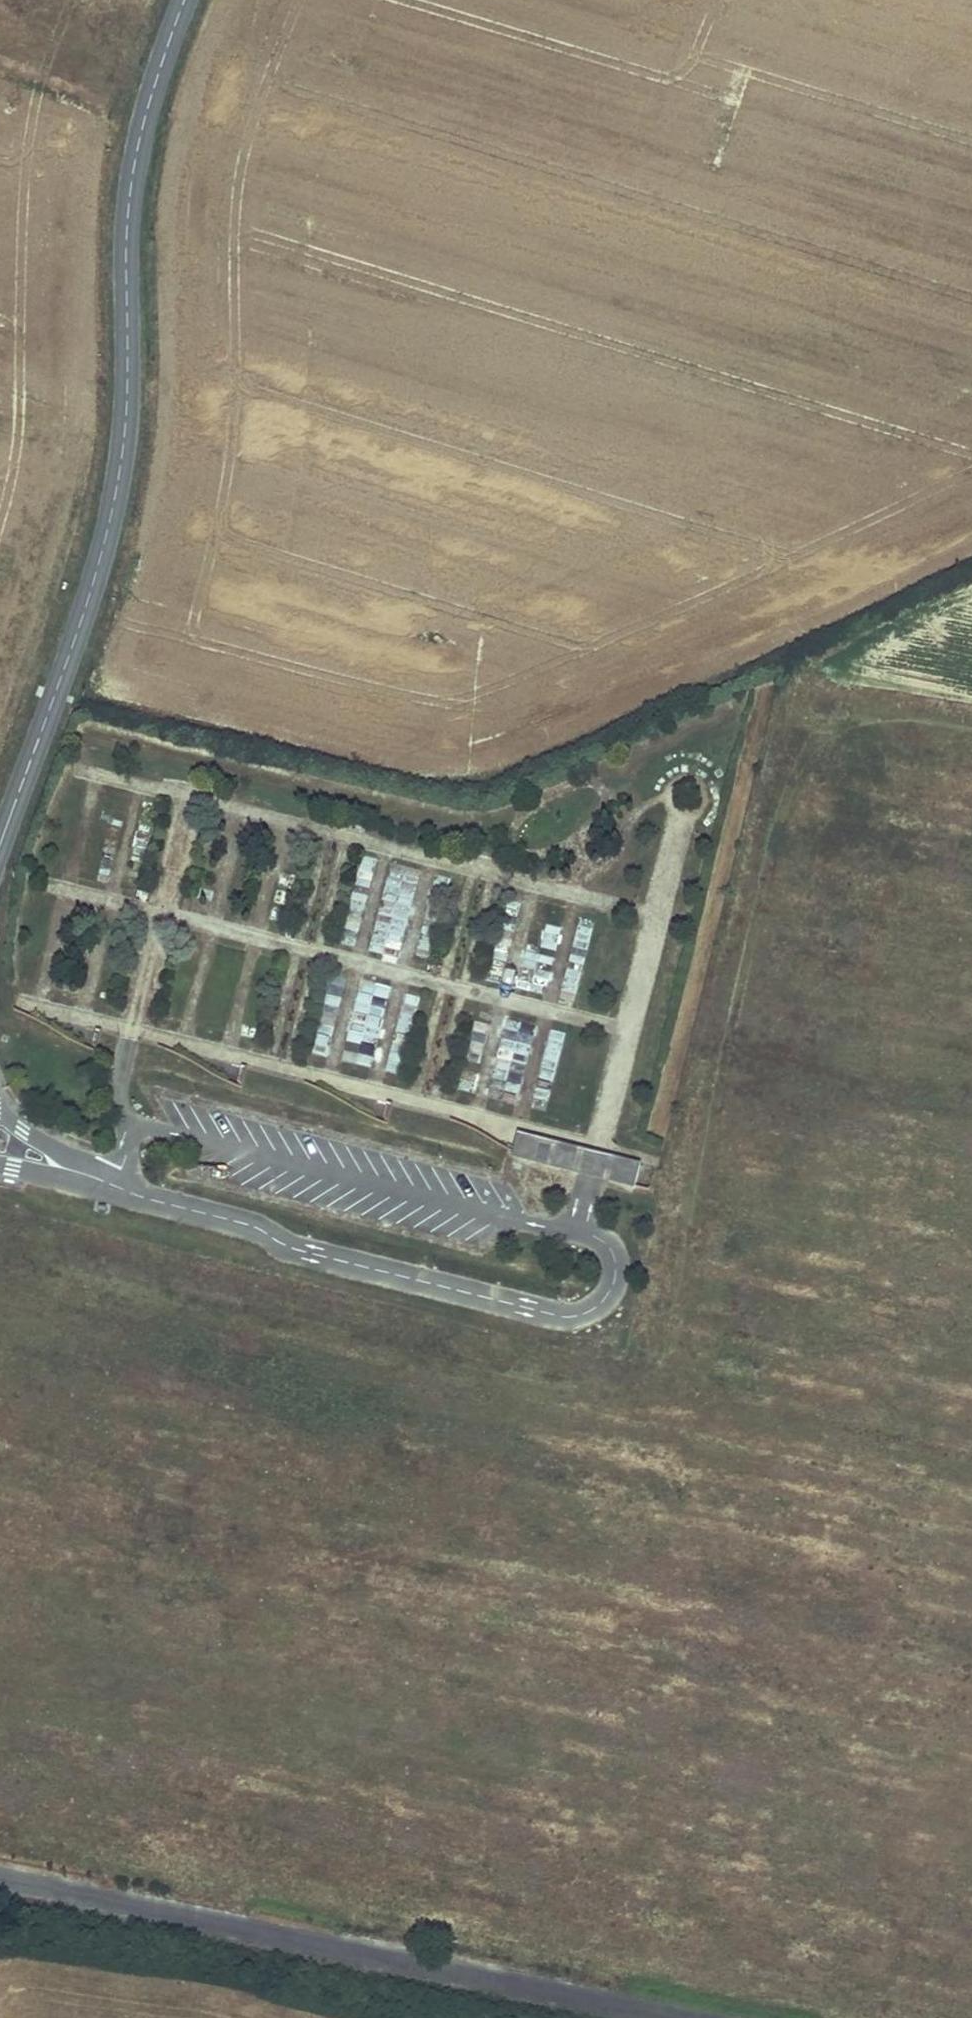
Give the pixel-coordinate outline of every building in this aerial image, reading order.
[(398,1078),(422,994),(402,988),(378,1072),(398,1078)] [(543,1103),(566,1033),(552,1029),(529,1099),(543,1103)] [(531,1159),(536,1141),(521,1137),(516,1153),(531,1159)] [(546,1163),(551,1145),(536,1141),(531,1159),(532,1159),(546,1163)] [(574,1170),(579,1152),(563,1148),(551,1145),(546,1163),(547,1164),(559,1167),(574,1170)] [(632,1185),(637,1167),(579,1152),(574,1170),(632,1185)]
